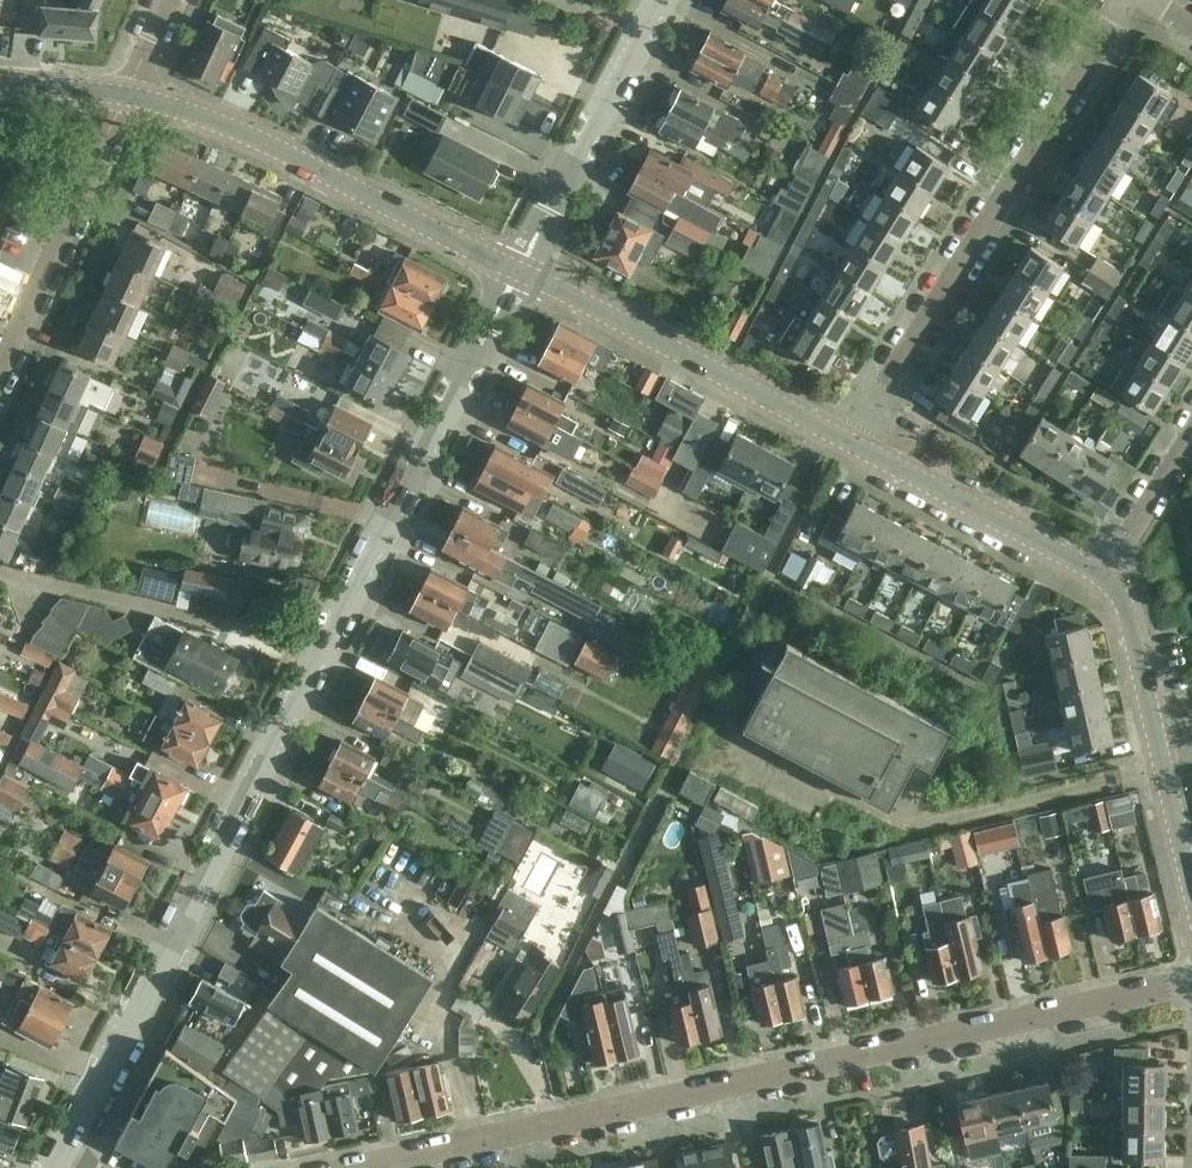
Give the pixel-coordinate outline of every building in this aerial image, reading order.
[(103,0),(80,0),(77,7),(42,5),(39,35),(57,36),(57,41),(67,42),(68,37),(96,39),(98,9),(103,0)] [(418,1),(506,26),(511,7),(485,0),(418,0),(418,1)] [(749,0),(727,0),(722,10),(757,29),(761,20),(777,28),(776,31),(786,36),(785,39),(806,49),(807,47),(820,53),(826,41),(830,43),(749,0)] [(830,43),(834,34),(793,12),(794,11),(773,0),(749,0),(830,43)] [(853,0),(823,0),(848,13),(855,1),(853,0)] [(930,0),(920,0),(916,6),(925,11),(930,0)] [(1027,4),(1020,0),(970,0),(968,3),(1011,29),(1027,4)] [(996,55),(1011,29),(968,3),(953,28),(996,55)] [(911,37),(921,18),(913,13),(902,32),(911,37)] [(208,23),(187,67),(216,80),(226,58),(235,62),(245,40),(241,38),(246,28),(217,14),(212,24),(208,23)] [(295,100),(307,106),(323,76),(312,71),(315,64),(285,49),(290,39),(265,26),(243,69),(244,69),(245,67),(268,79),(266,82),(274,87),(276,92),(279,96),(283,100),(287,103),(292,106),(295,100)] [(980,80),(996,55),(953,28),(937,53),(980,80)] [(879,30),(871,44),(884,51),(892,37),(879,30)] [(757,80),(767,61),(711,32),(701,51),(734,68),(757,80)] [(889,59),(896,63),(907,43),(899,39),(889,59)] [(465,64),(530,96),(541,76),(476,43),(465,64)] [(415,51),(396,46),(392,58),(411,63),(415,51)] [(403,67),(393,84),(436,106),(446,87),(517,123),(530,96),(465,64),(448,59),(416,51),(411,68),(410,70),(403,67)] [(701,51),(691,69),(726,88),(730,80),(751,91),(757,80),(734,68),(701,51)] [(964,105),(980,80),(937,53),(936,54),(947,61),(932,85),(964,105)] [(836,84),(861,97),(875,69),(856,58),(847,75),(842,72),(836,84)] [(397,97),(347,71),(339,88),(333,85),(318,115),(353,133),(355,130),(375,140),(397,97)] [(1123,100),(1155,119),(1165,125),(1177,105),(1176,99),(1170,95),(1171,94),(1139,74),(1123,100)] [(790,98),(795,89),(769,75),(765,84),(790,98)] [(765,84),(760,94),(785,108),(790,98),(765,84)] [(837,85),(829,100),(836,104),(828,118),(834,121),(845,127),(860,97),(837,85)] [(964,105),(932,85),(915,112),(947,132),(964,105)] [(870,99),(896,116),(904,103),(878,86),(870,99)] [(670,110),(729,141),(740,121),(681,90),(670,110)] [(446,116),(412,98),(404,114),(438,131),(446,116)] [(896,116),(870,99),(862,112),(888,129),(896,116)] [(1123,100),(1107,125),(1139,145),(1155,119),(1123,100)] [(729,141),(670,110),(660,130),(693,148),(699,136),(746,160),(750,152),(729,141)] [(828,158),(845,127),(834,121),(818,152),(828,158)] [(1124,170),(1139,145),(1107,125),(1092,150),(1124,170)] [(444,135),(426,170),(479,197),(486,184),(492,183),(498,173),(495,167),(497,162),(444,135)] [(163,142),(151,170),(189,187),(202,160),(163,142)] [(900,171),(932,191),(949,165),(917,145),(900,171)] [(834,165),(842,169),(852,151),(843,146),(834,165)] [(811,148),(796,175),(814,185),(828,158),(818,152),(811,148)] [(1183,162),(1191,167),(1191,165),(1191,148),(1183,162)] [(639,170),(706,206),(715,188),(727,194),(745,204),(752,191),(734,181),(694,160),(689,169),(650,149),(639,170)] [(1092,150),(1076,175),(1108,195),(1124,170),(1092,150)] [(228,172),(202,160),(189,187),(215,199),(228,172)] [(842,169),(834,165),(820,191),(829,195),(842,169)] [(1175,193),(1186,174),(1179,169),(1167,188),(1175,193)] [(706,206),(639,170),(628,192),(663,210),(664,208),(715,235),(724,217),(706,208),(707,206),(706,206)] [(917,216),(932,191),(900,171),(885,196),(917,216)] [(254,184),(228,172),(215,199),(241,211),(254,184)] [(1092,220),(1108,195),(1076,175),(1060,200),(1092,220)] [(782,188),(774,202),(799,215),(814,186),(796,176),(788,191),(782,188)] [(241,211),(267,223),(262,234),(272,238),(285,213),(275,208),(280,196),(254,184),(241,211)] [(829,195),(820,191),(806,217),(815,222),(829,195)] [(1159,217),(1170,199),(1163,194),(1151,212),(1159,217)] [(901,241),(917,216),(885,196),(869,221),(901,241)] [(1187,203),(1178,197),(1173,205),(1191,217),(1191,206),(1187,203)] [(1092,220),(1060,200),(1044,226),(1075,246),(1092,220)] [(168,234),(176,216),(154,207),(147,224),(168,234)] [(606,233),(653,258),(664,236),(618,211),(606,233)] [(176,216),(168,234),(179,238),(187,221),(176,216)] [(793,244),(801,248),(815,222),(806,217),(793,244)] [(1147,220),(1135,238),(1143,243),(1154,225),(1147,220)] [(1162,243),(1173,226),(1165,220),(1154,238),(1162,243)] [(885,266),(901,241),(869,221),(853,246),(885,266)] [(673,228),(665,243),(694,259),(702,244),(673,228)] [(119,259),(152,275),(166,245),(133,230),(119,259)] [(653,258),(606,233),(594,256),(629,274),(636,259),(649,265),(653,258)] [(749,245),(739,264),(767,278),(783,246),(761,234),(754,248),(749,245)] [(208,254),(219,260),(228,241),(216,235),(208,254)] [(240,246),(228,241),(219,260),(231,266),(240,246)] [(801,248),(793,244),(779,270),(788,275),(801,248)] [(1147,269),(1158,251),(1150,245),(1138,263),(1147,269)] [(869,291),(885,266),(853,246),(837,271),(869,291)] [(1015,272),(1047,292),(1063,267),(1031,247),(1015,272)] [(345,248),(341,256),(351,261),(355,253),(345,248)] [(368,271),(381,278),(386,269),(373,262),(376,258),(362,250),(354,264),(368,271)] [(1089,269),(1116,286),(1124,273),(1097,256),(1089,269)] [(138,304),(152,275),(119,259),(105,289),(138,304)] [(394,285),(433,305),(439,294),(442,296),(448,285),(444,283),(446,279),(408,259),(394,285)] [(363,280),(368,271),(354,264),(350,273),(363,280)] [(269,267),(261,283),(278,292),(286,275),(269,267)] [(1116,286),(1089,269),(1081,283),(1108,299),(1116,286)] [(788,275),(779,270),(765,296),(774,301),(788,275)] [(381,278),(368,271),(363,280),(376,287),(381,278)] [(854,316),(869,291),(837,271),(822,296),(854,316)] [(1131,294),(1142,276),(1134,271),(1123,288),(1131,294)] [(242,298),(248,284),(226,272),(219,284),(242,298)] [(1015,272),(999,298),(1031,318),(1047,292),(1015,272)] [(1183,291),(1191,296),(1191,277),(1183,291)] [(1157,310),(1167,316),(1191,332),(1191,296),(1183,291),(1173,284),(1157,310)] [(433,305),(394,285),(380,311),(419,331),(422,328),(425,329),(430,319),(427,317),(433,305)] [(196,295),(213,302),(217,293),(200,286),(196,295)] [(125,334),(138,304),(105,289),(92,319),(125,334)] [(213,302),(196,295),(190,307),(207,315),(213,302)] [(822,296),(806,321),(838,342),(854,316),(822,296)] [(1115,319),(1126,302),(1117,297),(1107,314),(1115,319)] [(999,298),(983,323),(1015,343),(1031,318),(999,298)] [(736,304),(721,333),(734,340),(749,311),(736,304)] [(821,368),(838,342),(806,321),(795,315),(779,341),(789,348),(821,368)] [(1151,341),(1184,362),(1191,348),(1191,332),(1167,316),(1151,341)] [(1082,340),(1094,322),(1086,317),(1075,335),(1082,340)] [(125,334),(92,319),(78,349),(111,364),(125,334)] [(1099,344),(1111,326),(1102,321),(1091,339),(1099,344)] [(307,332),(326,341),(343,350),(348,340),(312,322),(307,332)] [(560,322),(549,344),(585,362),(602,371),(607,361),(613,350),(560,322)] [(983,323),(967,348),(999,368),(1015,343),(983,323)] [(360,347),(355,357),(394,377),(400,366),(404,368),(410,357),(406,355),(408,351),(374,333),(365,350),(360,347)] [(761,340),(749,334),(741,347),(753,354),(761,340)] [(343,350),(326,341),(321,352),(338,360),(343,350)] [(1168,387),(1184,362),(1151,341),(1136,367),(1168,387)] [(1066,366),(1078,347),(1070,342),(1059,361),(1066,366)] [(585,362),(549,344),(538,365),(574,384),(585,362)] [(169,354),(186,362),(204,370),(208,362),(189,354),(190,352),(173,345),(169,354)] [(1094,352),(1086,347),(1075,365),(1083,370),(1094,352)] [(967,348),(951,373),(983,393),(999,368),(967,348)] [(186,362),(169,354),(164,365),(166,366),(159,381),(158,380),(151,395),(180,408),(194,379),(181,373),(186,362)] [(389,389),(394,377),(355,357),(351,366),(356,368),(347,385),(381,404),(383,400),(387,402),(392,391),(389,389)] [(1168,387),(1136,367),(1135,367),(1126,361),(1110,386),(1120,392),(1152,412),(1168,387)] [(49,388),(87,406),(89,402),(105,410),(115,388),(88,376),(89,375),(61,362),(49,388)] [(1054,368),(1043,386),(1050,391),(1062,373),(1054,368)] [(1066,380),(1084,391),(1090,383),(1071,371),(1066,380)] [(209,373),(191,409),(208,417),(226,381),(209,373)] [(966,420),(983,393),(951,373),(935,399),(942,404),(935,416),(969,437),(976,425),(966,420)] [(693,418),(696,411),(704,397),(665,378),(654,398),(693,418)] [(645,382),(640,392),(649,396),(654,386),(645,382)] [(517,404),(572,432),(576,420),(559,411),(564,402),(528,383),(517,404)] [(1114,398),(1096,387),(1091,395),(1109,407),(1114,398)] [(38,413),(37,414),(50,420),(75,432),(87,406),(49,388),(38,413)] [(1023,417),(1030,422),(1046,397),(1039,392),(1023,417)] [(293,402),(287,413),(304,422),(310,411),(293,402)] [(1140,432),(1148,419),(1122,402),(1114,416),(1121,420),(1140,432)] [(164,404),(157,420),(171,426),(178,410),(164,404)] [(572,432),(517,404),(507,425),(543,444),(566,456),(572,455),(581,437),(572,432)] [(371,424),(335,406),(326,422),(322,419),(320,420),(316,428),(357,450),(362,442),(367,441),(371,433),(369,429),(371,424)] [(656,436),(677,447),(691,420),(670,409),(656,436)] [(696,411),(693,418),(672,457),(677,460),(693,469),(697,462),(708,440),(717,422),(696,411)] [(357,450),(316,428),(304,422),(287,413),(281,425),(297,434),(299,430),(306,434),(293,459),(320,473),(324,466),(344,476),(346,472),(351,471),(355,463),(353,458),(357,450)] [(35,420),(26,440),(53,453),(63,458),(75,432),(50,420),(37,414),(35,420)] [(1030,422),(1023,417),(1011,436),(1019,441),(1030,422)] [(1045,467),(1067,433),(1042,417),(1020,452),(1045,467)] [(717,440),(706,462),(747,483),(766,448),(737,433),(730,447),(717,440)] [(1093,448),(1067,433),(1045,467),(1071,484),(1093,448)] [(163,441),(148,434),(138,456),(154,463),(163,441)] [(26,440),(14,466),(42,479),(53,453),(26,440)] [(660,480),(674,450),(659,443),(651,460),(642,455),(636,468),(660,480)] [(497,445),(486,466),(540,494),(543,496),(554,475),(497,445)] [(747,483),(775,498),(781,502),(764,534),(778,542),(804,491),(784,481),(793,463),(766,448),(747,483)] [(1093,448),(1071,484),(1097,500),(1108,482),(1120,490),(1126,481),(1134,468),(1111,454),(1109,458),(1093,448)] [(87,451),(80,465),(88,469),(95,455),(87,451)] [(170,451),(164,477),(189,483),(195,457),(170,451)] [(682,489),(682,490),(696,497),(710,469),(697,462),(693,469),(682,489)] [(30,504),(42,479),(14,466),(2,492),(30,504)] [(486,466),(475,487),(511,506),(532,517),(543,496),(540,494),(486,466)] [(607,490),(563,467),(555,482),(599,505),(607,490)] [(636,468),(630,480),(635,483),(634,486),(652,495),(660,480),(636,468)] [(58,487),(74,494),(80,482),(64,475),(58,487)] [(267,507),(268,500),(204,486),(198,513),(228,520),(229,514),(247,516),(247,529),(246,528),(240,557),(296,570),(307,515),(267,507)] [(58,487),(53,498),(75,509),(81,497),(74,494),(58,487)] [(0,496),(0,522),(18,530),(30,536),(34,526),(23,521),(30,504),(2,492),(0,496)] [(863,552),(882,515),(855,501),(844,521),(832,514),(817,542),(857,563),(863,552)] [(584,521),(559,508),(552,504),(545,516),(574,531),(573,533),(586,540),(593,527),(584,522),(584,521)] [(454,527),(489,546),(495,535),(503,540),(508,531),(464,507),(454,527)] [(908,529),(882,515),(863,552),(889,566),(908,529)] [(765,567),(778,542),(764,534),(736,519),(720,550),(762,572),(765,567)] [(6,557),(13,542),(30,550),(36,539),(35,538),(30,536),(18,530),(0,522),(0,554),(6,557)] [(39,528),(35,538),(36,539),(51,546),(56,534),(40,526),(39,528)] [(454,527),(442,549),(512,586),(517,576),(534,585),(532,589),(592,621),(600,605),(565,587),(552,580),(545,577),(535,571),(515,560),(489,546),(454,527)] [(935,542),(908,529),(889,566),(916,580),(935,542)] [(564,548),(530,530),(524,542),(558,560),(564,548)] [(61,536),(56,534),(51,546),(56,548),(59,542),(62,536),(61,536)] [(916,580),(942,593),(961,556),(935,542),(916,580)] [(795,583),(809,590),(824,562),(810,555),(795,583)] [(942,593),(968,607),(987,570),(961,556),(942,593)] [(535,571),(545,577),(550,568),(539,562),(535,571)] [(421,590),(448,603),(458,608),(467,613),(473,602),(485,608),(489,599),(459,583),(432,569),(421,590)] [(226,598),(230,578),(198,570),(197,574),(185,571),(182,588),(226,598)] [(968,607),(995,621),(1008,628),(1025,597),(1011,591),(1015,585),(987,570),(968,607)] [(570,577),(556,571),(552,580),(565,587),(570,577)] [(448,603),(421,590),(410,610),(446,629),(452,620),(471,630),(473,628),(497,641),(502,631),(467,613),(458,608),(448,603)] [(76,631),(77,629),(89,603),(61,597),(50,609),(51,610),(76,631)] [(1025,597),(1008,628),(1021,635),(1037,604),(1025,597)] [(843,608),(862,618),(867,609),(848,599),(843,608)] [(77,629),(86,634),(113,620),(106,607),(89,603),(77,629)] [(68,645),(76,631),(51,610),(41,622),(42,623),(68,645)] [(570,661),(582,638),(533,610),(522,629),(540,639),(534,648),(568,667),(571,661),(570,661)] [(870,622),(889,632),(893,623),(875,613),(870,622)] [(86,634),(105,644),(132,629),(124,614),(113,620),(86,634)] [(210,646),(155,618),(154,617),(134,657),(187,685),(192,674),(221,689),(236,659),(222,652),(224,649),(211,642),(210,646)] [(54,654),(62,658),(68,645),(42,623),(33,633),(29,642),(42,648),(54,654)] [(1051,663),(1092,654),(1085,625),(1045,634),(1051,663)] [(897,636),(915,645),(920,637),(901,627),(897,636)] [(394,642),(388,653),(391,655),(389,658),(426,677),(423,683),(445,694),(462,662),(445,653),(403,632),(397,643),(394,642)] [(570,661),(571,661),(604,680),(617,658),(582,638),(570,661)] [(473,654),(525,682),(533,667),(480,640),(473,654)] [(923,649),(941,659),(946,651),(927,640),(923,649)] [(29,642),(25,641),(21,651),(37,659),(42,648),(29,642)] [(951,731),(836,670),(787,644),(774,668),(761,661),(748,686),(749,687),(754,676),(766,682),(743,727),(862,790),(860,794),(888,809),(914,759),(931,769),(951,731)] [(50,665),(54,654),(42,648),(37,659),(50,665)] [(525,682),(473,654),(465,669),(518,696),(525,682)] [(1099,683),(1092,654),(1051,663),(1058,692),(1099,683)] [(949,663),(968,673),(972,665),(954,655),(949,663)] [(41,698),(72,714),(80,698),(66,691),(77,669),(59,661),(41,698)] [(981,680),(991,686),(1001,666),(991,661),(981,680)] [(176,681),(150,667),(142,681),(169,695),(176,681)] [(540,669),(533,683),(558,697),(566,683),(540,669)] [(365,699),(414,725),(424,704),(406,695),(408,693),(376,677),(365,699)] [(1001,682),(1007,704),(1016,702),(1011,680),(1001,682)] [(1058,692),(1064,721),(1106,712),(1099,683),(1058,692)] [(8,710),(13,698),(0,692),(0,706),(8,710)] [(169,695),(159,715),(175,723),(208,740),(220,717),(171,692),(169,695)] [(22,716),(27,704),(13,698),(8,710),(22,716)] [(72,714),(41,698),(23,734),(40,743),(49,725),(63,732),(72,714)] [(414,725),(365,699),(353,721),(385,738),(391,726),(408,735),(418,740),(424,730),(414,725)] [(1008,711),(1013,733),(1022,731),(1018,710),(1008,711)] [(1106,712),(1064,721),(1071,751),(1112,742),(1106,712)] [(155,713),(143,736),(158,744),(196,764),(208,740),(175,723),(159,715),(155,713)] [(5,748),(11,735),(0,731),(0,745),(5,748)] [(23,734),(4,770),(16,776),(23,761),(75,788),(80,778),(86,766),(40,743),(23,734)] [(343,741),(331,763),(403,801),(408,791),(368,769),(374,758),(343,741)] [(1051,748),(1018,756),(1024,779),(1057,771),(1051,748)] [(630,751),(617,776),(642,789),(655,764),(630,751)] [(405,763),(385,752),(380,763),(399,774),(405,763)] [(173,812),(186,786),(138,761),(131,775),(115,766),(108,778),(137,793),(173,812)] [(358,790),(375,799),(398,811),(403,801),(331,763),(320,785),(352,802),(358,790)] [(704,805),(713,790),(716,784),(689,770),(678,791),(704,805)] [(19,813),(31,789),(2,774),(0,778),(0,803),(19,813)] [(173,812),(137,793),(108,778),(103,789),(118,797),(119,796),(132,802),(123,818),(160,837),(173,812)] [(465,793),(499,811),(507,796),(472,778),(465,793)] [(606,793),(580,780),(569,801),(595,815),(606,793)] [(1135,824),(1129,795),(1104,800),(1111,829),(1135,824)] [(1086,805),(1093,834),(1110,829),(1103,801),(1086,805)] [(713,834),(723,815),(704,805),(694,825),(713,834)] [(267,855),(299,873),(324,828),(292,809),(267,855)] [(342,832),(347,821),(328,809),(322,821),(342,832)] [(1058,811),(1039,815),(1044,834),(1062,829),(1058,811)] [(1034,818),(1016,822),(1019,834),(1037,829),(1034,818)] [(481,844),(496,852),(497,849),(519,860),(535,831),(513,820),(506,833),(491,825),(481,844)] [(978,852),(1017,843),(1012,822),(973,831),(978,852)] [(977,864),(969,831),(949,836),(957,869),(977,864)] [(58,844),(74,852),(80,840),(64,832),(58,844)] [(744,936),(718,834),(696,839),(723,942),(744,936)] [(891,866),(929,858),(926,841),(887,850),(891,866)] [(74,852),(58,844),(51,856),(68,865),(74,852)] [(109,856),(86,844),(80,855),(135,884),(147,861),(115,844),(109,856)] [(873,854),(839,863),(846,891),(881,883),(873,854)] [(135,884),(80,855),(74,867),(86,873),(80,884),(123,906),(135,884)] [(37,862),(31,876),(57,889),(63,876),(37,862)] [(799,903),(792,874),(788,862),(772,866),(775,877),(771,878),(778,908),(799,903)] [(596,863),(582,890),(598,897),(611,870),(596,863)] [(841,893),(835,864),(819,867),(826,897),(841,893)] [(486,892),(499,899),(513,873),(500,866),(486,892)] [(801,879),(798,866),(790,868),(796,892),(798,892),(801,902),(807,901),(804,890),(806,890),(804,879),(801,879)] [(1062,914),(1055,889),(1050,868),(1027,874),(1028,877),(1033,898),(1047,955),(1071,949),(1063,914),(1062,914)] [(1135,934),(1122,878),(1120,869),(1083,878),(1090,910),(1103,907),(1111,940),(1135,934)] [(1143,873),(1131,876),(1122,878),(1135,934),(1160,928),(1152,894),(1139,897),(1137,890),(1146,887),(1143,873)] [(1047,955),(1033,898),(1028,877),(1007,882),(1013,904),(1003,907),(1008,927),(1014,926),(1022,961),(1047,955)] [(629,930),(625,912),(622,898),(627,890),(617,885),(603,912),(609,915),(618,955),(634,951),(630,929),(629,930)] [(280,909),(284,903),(263,891),(255,904),(254,903),(246,904),(241,913),(242,921),(244,922),(241,927),(255,935),(258,931),(288,950),(305,924),(280,909)] [(27,895),(17,915),(30,921),(95,955),(108,929),(73,910),(60,904),(53,917),(37,908),(40,902),(27,895)] [(982,970),(974,937),(980,936),(975,915),(966,917),(961,896),(939,901),(958,976),(982,970)] [(707,900),(692,904),(694,911),(685,913),(693,946),(717,941),(707,900)] [(928,930),(922,932),(926,947),(924,947),(933,982),(958,976),(939,901),(923,905),(928,930)] [(629,930),(630,929),(656,923),(658,933),(656,934),(662,959),(670,958),(673,971),(672,971),(680,1005),(668,1008),(677,1043),(699,1038),(666,902),(625,912),(629,930)] [(699,1038),(722,1032),(713,997),(707,969),(693,972),(691,967),(688,953),(679,955),(678,950),(683,949),(681,943),(686,941),(682,924),(672,927),(666,902),(699,1038)] [(847,911),(845,902),(819,909),(828,945),(836,943),(838,953),(844,951),(848,966),(835,969),(844,1003),(868,997),(847,911)] [(492,925),(519,941),(532,919),(504,904),(492,925)] [(21,939),(24,933),(30,921),(17,915),(16,915),(0,906),(0,928),(21,939)] [(288,950),(281,962),(293,969),(272,1000),(270,998),(256,1017),(251,1013),(247,1019),(245,1017),(238,1026),(205,1072),(225,1086),(233,1077),(263,1098),(274,1083),(290,1095),(321,1088),(322,1086),(325,1079),(376,1070),(376,1068),(431,979),(316,906),(305,924),(288,950)] [(847,911),(868,997),(893,991),(885,958),(873,961),(869,946),(871,945),(863,913),(857,915),(856,909),(847,911)] [(526,1018),(581,930),(552,915),(523,960),(532,966),(526,976),(521,973),(514,983),(508,979),(496,999),(526,1018)] [(94,955),(30,921),(24,933),(53,949),(46,962),(82,980),(94,955)] [(778,926),(762,929),(769,960),(768,960),(782,1018),(805,1012),(796,977),(783,980),(780,966),(791,963),(785,942),(782,943),(778,926)] [(760,1024),(782,1018),(768,960),(746,965),(760,1024)] [(593,966),(583,968),(560,1013),(585,1025),(594,1063),(617,1057),(607,1018),(600,991),(593,966)] [(50,1046),(73,1002),(25,976),(24,978),(7,968),(2,979),(19,988),(1,1020),(50,1046)] [(270,998),(274,992),(275,991),(259,980),(245,1001),(203,979),(191,1002),(196,1005),(238,1026),(245,1017),(247,1019),(251,1013),(256,1017),(270,998)] [(640,1052),(624,985),(600,991),(607,1018),(617,1057),(640,1052)] [(485,1010),(460,995),(452,1008),(477,1023),(485,1010)] [(196,1005),(173,1049),(205,1072),(238,1026),(196,1005)] [(459,1056),(475,1056),(475,1027),(460,1026),(459,1056)] [(122,1130),(115,1143),(163,1167),(169,1167),(174,1157),(182,1159),(186,1159),(195,1159),(199,1159),(199,1158),(220,1118),(226,1121),(238,1098),(167,1047),(122,1130)] [(1147,1048),(1126,1047),(1126,1064),(1124,1064),(1124,1096),(1164,1097),(1164,1065),(1146,1064),(1147,1048)] [(438,1062),(412,1068),(422,1116),(449,1110),(438,1062)] [(3,1074),(0,1072),(0,1091),(10,1095),(11,1092),(34,1100),(43,1077),(7,1063),(3,1074)] [(412,1068),(377,1076),(380,1089),(389,1087),(397,1121),(422,1116),(412,1068)] [(239,1097),(255,1109),(255,1108),(262,1099),(263,1098),(233,1077),(225,1086),(225,1087),(239,1097)] [(369,1092),(366,1078),(322,1086),(321,1088),(332,1135),(358,1129),(351,1096),(369,1092)] [(1070,1095),(1084,1096),(1084,1081),(1070,1081),(1070,1095)] [(1047,1082),(1017,1089),(1026,1126),(1027,1126),(1044,1122),(1045,1127),(1056,1124),(1047,1082)] [(262,1099),(279,1111),(280,1111),(298,1107),(307,1141),(332,1135),(321,1088),(290,1095),(274,1083),(263,1098),(262,1099)] [(1017,1089),(988,1095),(996,1133),(998,1132),(1014,1129),(1015,1134),(1028,1131),(1027,1126),(1026,1126),(1017,1089)] [(25,1123),(34,1100),(11,1092),(10,1095),(0,1091),(0,1113),(25,1123)] [(998,1137),(998,1132),(996,1133),(988,1095),(958,1102),(965,1132),(968,1145),(970,1157),(1000,1150),(998,1138),(998,1137)] [(1084,1096),(1070,1095),(1070,1110),(1083,1110),(1084,1096)] [(1164,1127),(1164,1097),(1124,1096),(1123,1126),(1164,1127)] [(239,1097),(236,1102),(218,1139),(223,1141),(220,1142),(224,1165),(276,1156),(273,1138),(261,1140),(260,1135),(255,1136),(256,1133),(244,1132),(255,1109),(239,1097)] [(0,1120),(0,1146),(11,1151),(20,1128),(0,1120)] [(793,1130),(802,1167),(835,1167),(832,1149),(825,1151),(820,1123),(793,1130)] [(903,1167),(945,1167),(944,1164),(931,1167),(923,1125),(895,1130),(896,1135),(881,1137),(878,1142),(881,1155),(885,1159),(900,1156),(903,1167)] [(1123,1126),(1111,1126),(1111,1158),(1163,1159),(1164,1127),(1123,1126)] [(788,1130),(762,1136),(769,1167),(796,1167),(788,1130)] [(703,1149),(707,1167),(734,1167),(729,1143),(703,1149)] [(703,1149),(676,1155),(679,1167),(707,1167),(703,1149)] [(1070,1167),(1105,1167),(1105,1156),(1070,1156),(1070,1167)] [(656,1159),(630,1165),(631,1167),(658,1167),(656,1159)]
